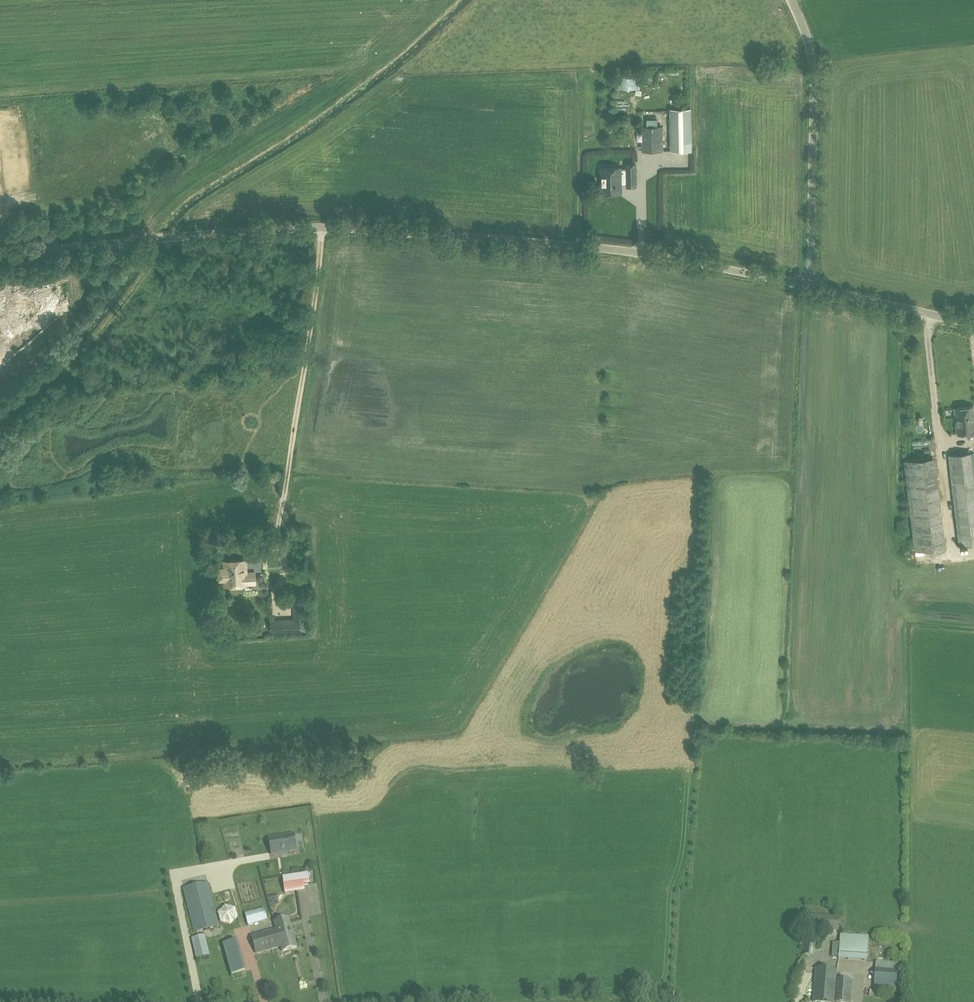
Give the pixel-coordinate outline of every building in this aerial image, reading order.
[(691,150),(690,108),(670,109),(671,150),(691,150)] [(642,127),(642,151),(662,150),(662,127),(642,127)] [(601,168),(601,177),(601,188),(601,193),(621,193),(621,184),(626,184),(626,186),(636,186),(636,164),(626,164),(626,171),(621,171),(621,167),(601,168)] [(955,408),(958,434),(973,432),(973,417),(973,406),(955,408)] [(973,452),(949,455),(959,545),(973,544),(973,455),(973,452)] [(914,549),(944,545),(934,454),(903,458),(914,549)] [(226,586),(247,584),(256,584),(255,572),(246,572),(245,560),(224,562),(224,568),(217,568),(218,582),(225,581),(226,586)] [(271,626),(271,630),(271,632),(307,631),(306,595),(293,595),(293,618),(270,619),(271,626)] [(226,612),(227,602),(216,602),(215,612),(226,612)] [(272,855),(281,853),(287,852),(296,850),(294,834),(269,839),(272,855)] [(242,890),(281,882),(278,864),(270,865),(272,874),(258,877),(257,871),(239,874),(242,890)] [(310,885),(308,872),(282,876),(285,894),(305,891),(304,885),(310,885)] [(193,933),(219,927),(208,882),(182,889),(193,933)] [(223,901),(223,919),(239,919),(239,902),(223,901)] [(248,925),(268,920),(264,908),(244,913),(248,925)] [(840,924),(840,913),(826,914),(827,924),(840,924)] [(274,922),(276,930),(281,946),(282,951),(297,948),(292,925),(289,926),(288,919),(274,922)] [(281,946),(276,930),(252,936),(256,953),(281,946)] [(867,961),(868,945),(869,936),(840,934),(839,943),(834,943),(833,957),(838,958),(838,959),(867,961)] [(224,941),(232,972),(247,969),(239,937),(224,941)] [(804,954),(812,956),(813,945),(805,944),(804,954)] [(874,991),(879,991),(895,992),(895,985),(897,985),(898,970),(897,970),(898,965),(898,963),(876,961),(874,991)] [(836,979),(837,970),(816,968),(813,1001),(815,1001),(834,1001),(836,979)] [(834,1001),(850,1001),(852,981),(836,979),(834,1001)]
